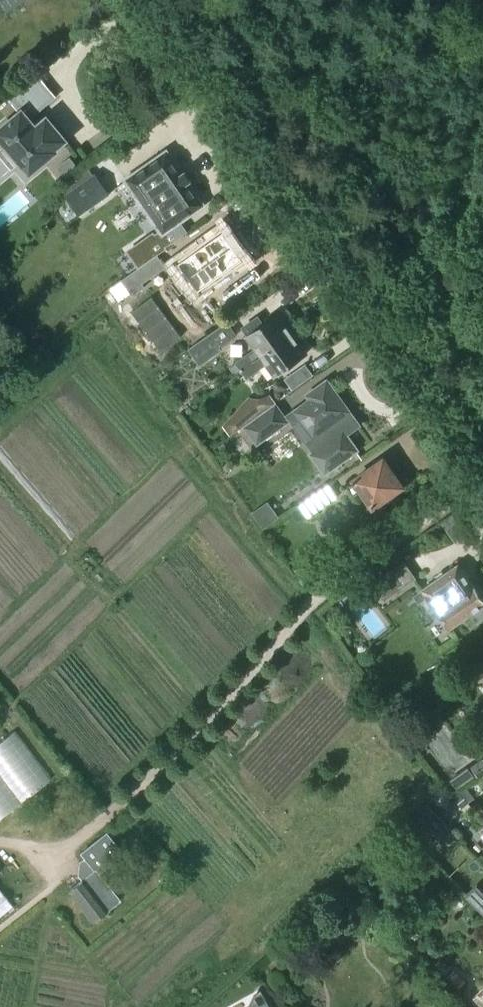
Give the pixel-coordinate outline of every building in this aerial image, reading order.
[(0,132),(0,136),(7,144),(2,149),(17,166),(22,162),(32,173),(57,152),(55,150),(66,141),(48,119),(37,129),(29,119),(55,98),(36,76),(16,94),(29,110),(25,114),(23,112),(0,132)] [(129,248),(141,266),(157,255),(167,249),(165,246),(186,232),(179,223),(204,206),(174,163),(174,164),(166,153),(127,180),(160,229),(156,233),(154,231),(129,248)] [(65,179),(78,168),(70,158),(57,169),(65,179)] [(79,216),(110,195),(95,174),(65,195),(79,216)] [(224,232),(178,265),(197,293),(244,260),(224,232)] [(157,255),(141,266),(121,281),(132,296),(144,288),(142,285),(166,268),(157,255)] [(264,326),(258,318),(242,329),(257,349),(237,363),(241,370),(253,361),(262,355),(291,335),(278,316),(264,326)] [(236,336),(234,335),(226,323),(189,349),(200,364),(218,351),(217,349),(236,336)] [(305,355),(291,335),(262,355),(267,364),(276,376),(305,355)] [(40,344),(32,351),(36,356),(44,349),(40,344)] [(253,361),(241,370),(247,378),(259,370),(253,361)] [(241,370),(237,363),(230,368),(235,374),(241,370)] [(313,375),(305,365),(289,376),(297,386),(313,375)] [(315,402),(291,419),(307,441),(317,434),(326,446),(313,456),(325,473),(355,451),(344,435),(357,426),(345,409),(346,408),(337,395),(336,396),(327,383),(310,395),(315,402)] [(249,399),(242,407),(253,422),(276,406),(270,397),(269,398),(267,399),(266,399),(264,400),(262,401),(261,401),(259,401),(257,401),(256,401),(254,401),(252,400),(251,400),(249,399)] [(257,445),(289,423),(276,406),(253,422),(245,428),(257,445)] [(390,495),(402,487),(383,461),(346,487),(354,498),(362,492),(373,507),(376,505),(379,509),(393,500),(390,495)] [(336,497),(328,486),(301,505),(309,517),(336,497)] [(385,602),(416,579),(405,563),(373,585),(385,602)] [(458,565),(422,590),(449,629),(470,615),(476,623),(482,618),(482,598),(474,586),(473,587),(463,571),(462,571),(458,565)] [(307,573),(297,580),(304,589),(314,582),(307,573)] [(482,677),(482,664),(482,662),(462,675),(470,686),(482,677)] [(47,785),(12,733),(0,742),(0,818),(47,785)] [(482,761),(482,759),(471,767),(479,779),(482,777),(482,776),(482,760),(482,761)] [(460,793),(468,803),(474,798),(467,788),(460,793)] [(462,809),(468,803),(460,793),(459,793),(452,798),(462,809)] [(440,834),(450,844),(457,837),(447,827),(440,834)] [(92,922),(120,900),(102,878),(113,869),(108,863),(122,852),(106,834),(81,854),(85,859),(82,864),(84,865),(81,874),(79,875),(83,880),(68,891),(92,922)] [(477,886),(466,897),(482,914),(482,892),(477,886)] [(14,907),(0,889),(0,917),(14,907)] [(457,988),(465,981),(455,971),(447,978),(457,988)] [(474,998),(482,1006),(482,989),(474,998)]
